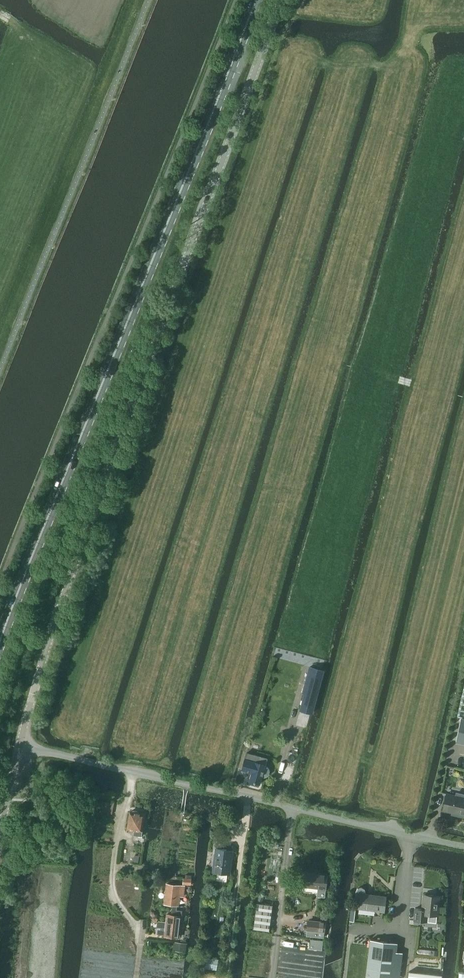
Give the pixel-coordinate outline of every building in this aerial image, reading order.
[(304,693),(300,710),(312,713),(323,671),(309,667),(303,692),(304,693)] [(457,716),(461,717),(456,742),(463,743),(463,683),(457,716)] [(267,758),(246,753),(241,769),(251,772),(249,781),(260,784),(262,776),(264,777),(266,776),(268,775),(269,770),(269,768),(267,766),(265,766),(267,758)] [(446,793),(442,810),(452,812),(451,814),(460,816),(460,814),(463,815),(463,794),(456,792),(456,795),(446,793)] [(133,835),(132,841),(143,843),(144,837),(145,829),(141,828),(144,814),(138,813),(136,811),(133,811),(131,812),(129,812),(127,828),(133,829),(132,835),(133,835)] [(215,849),(213,872),(229,874),(231,850),(215,849)] [(324,897),(327,874),(303,871),(302,886),(317,888),(316,896),(324,897)] [(177,910),(177,905),(178,905),(179,896),(183,896),(184,886),(166,884),(164,904),(172,905),(171,915),(167,914),(164,935),(179,937),(182,910),(177,910)] [(354,901),(359,902),(358,908),(383,911),(385,897),(365,894),(365,893),(364,889),(361,887),(357,888),(355,892),(354,901)] [(413,920),(426,922),(426,915),(436,916),(438,896),(423,894),(421,909),(415,908),(413,920)] [(269,931),(270,918),(272,905),(256,903),(255,916),(253,929),(269,931)] [(307,936),(324,937),(324,932),(325,932),(326,922),(307,920),(306,930),(307,930),(307,936)] [(310,939),(309,948),(322,949),(323,940),(310,939)] [(402,953),(396,952),(397,943),(370,939),(366,975),(368,975),(367,977),(399,977),(402,953)] [(176,943),(175,951),(186,952),(187,945),(176,943)]
